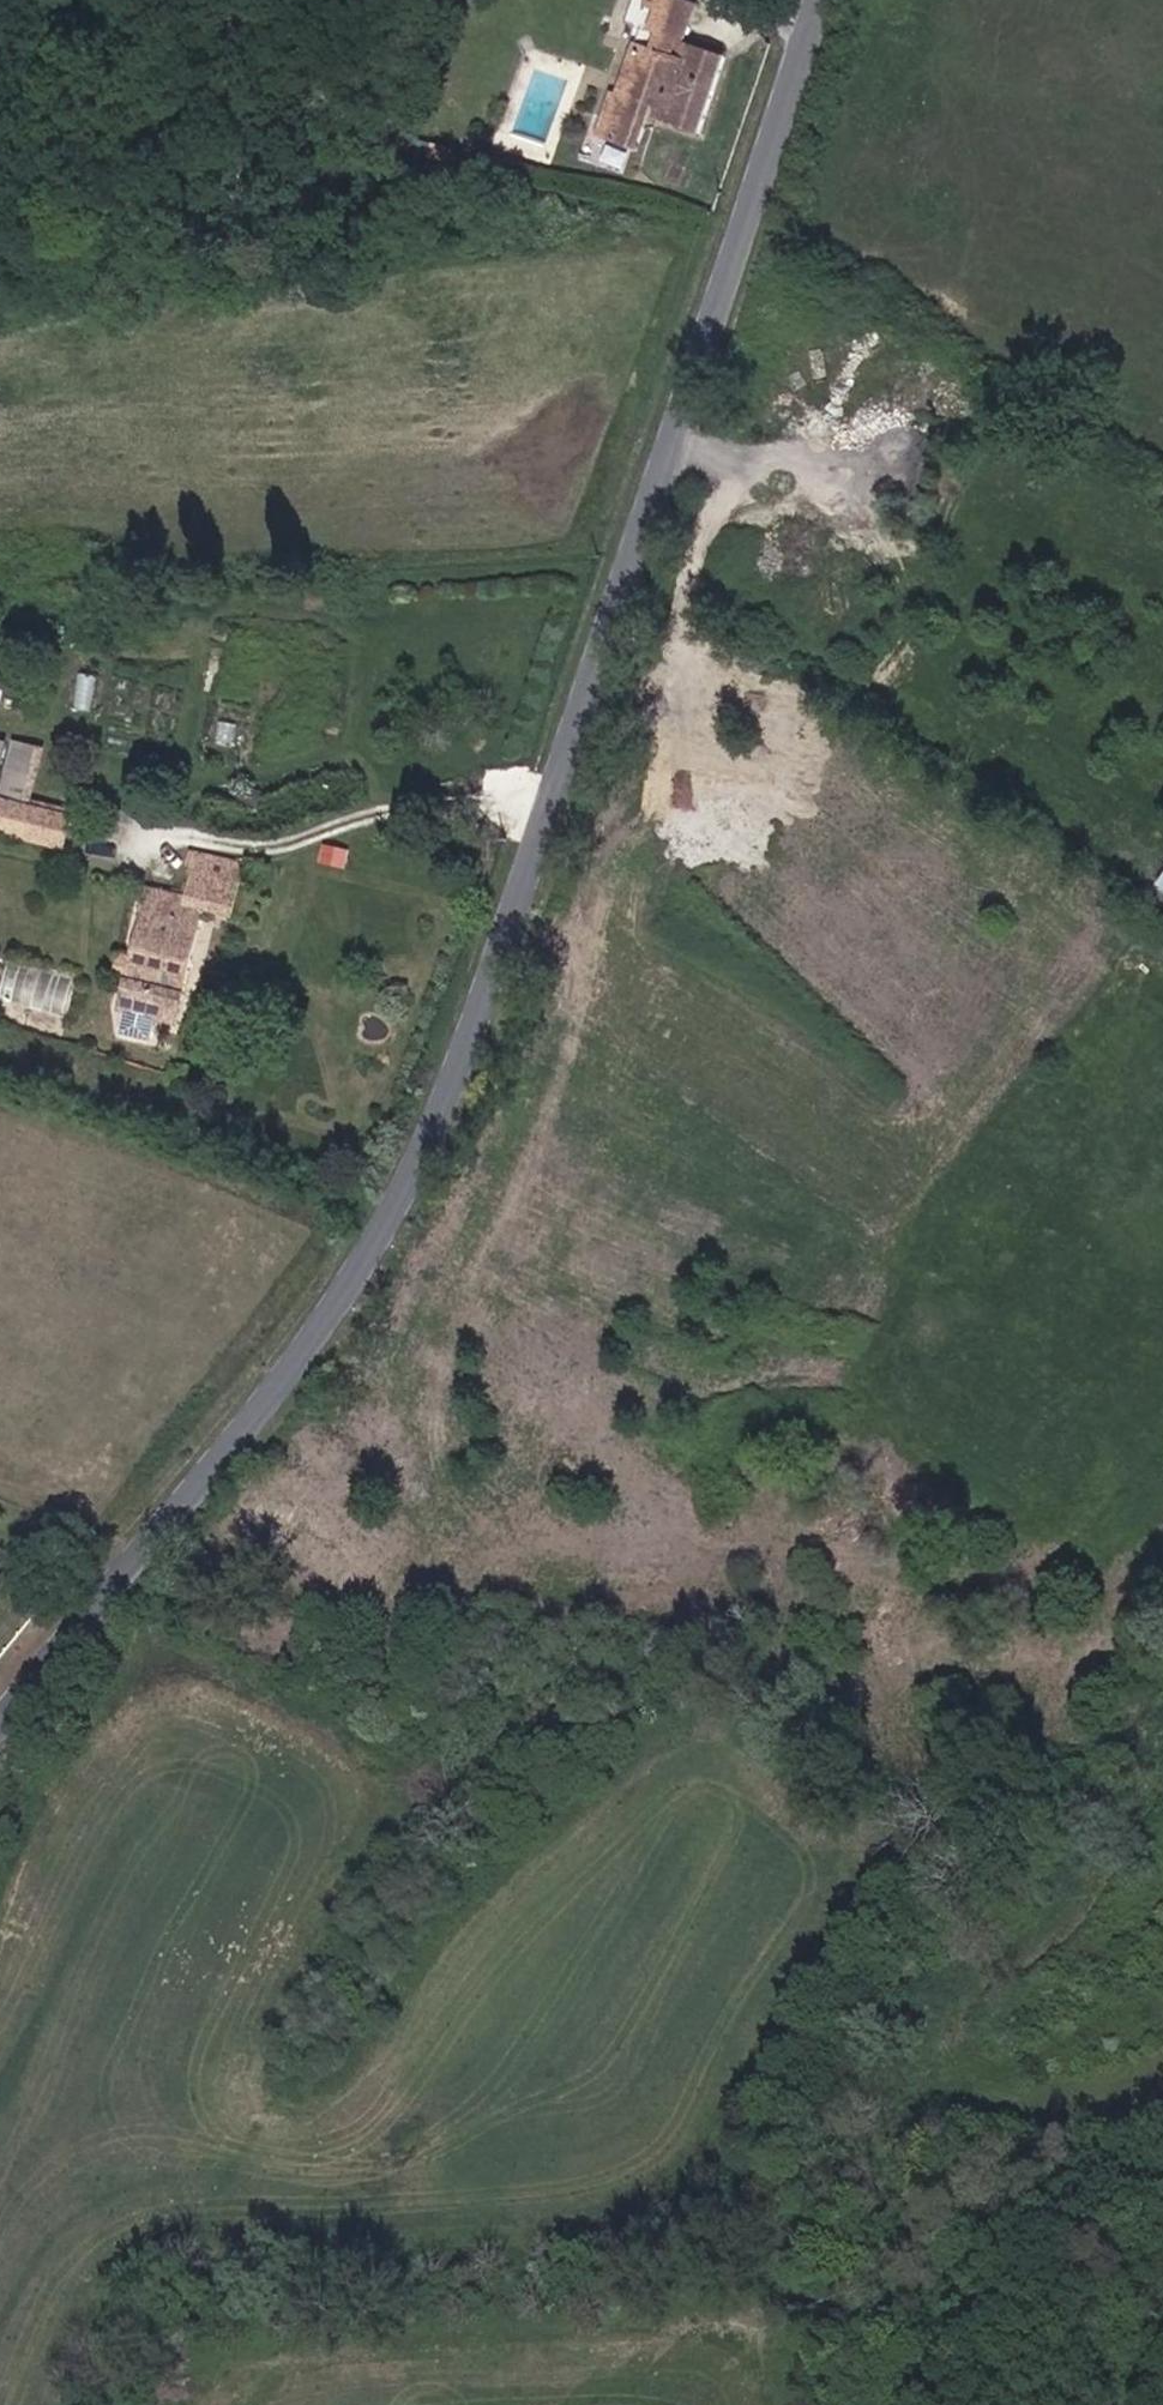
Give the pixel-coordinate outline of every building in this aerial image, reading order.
[(652,24),(684,35),(695,0),(659,0),(652,24)] [(637,120),(648,123),(643,140),(705,160),(741,54),(684,35),(652,24),(622,116),(602,110),(591,142),(627,152),(637,120)] [(586,158),(632,173),(643,140),(648,123),(637,120),(627,152),(591,142),(586,158)] [(27,802),(31,791),(44,746),(17,739),(2,787),(1,793),(8,794),(0,820),(0,827),(67,849),(75,817),(27,802)] [(134,956),(131,974),(127,1010),(191,1021),(215,904),(217,888),(246,892),(251,860),(192,848),(189,865),(201,867),(195,900),(143,891),(134,956)] [(246,892),(217,888),(215,904),(244,909),(246,892)] [(123,956),(121,974),(131,974),(134,956),(123,956)] [(10,961),(2,991),(17,995),(26,966),(10,961)]
